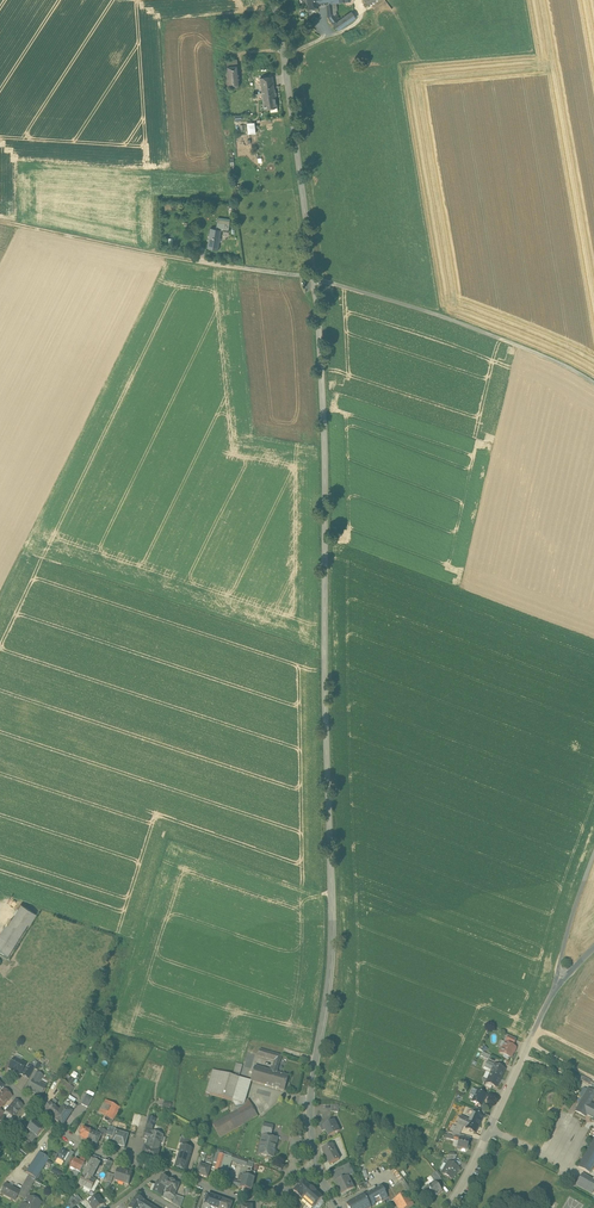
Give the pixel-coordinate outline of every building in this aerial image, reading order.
[(308,8),(319,7),(319,5),(318,0),(307,0),(308,8)] [(334,24),(338,30),(357,17),(352,11),(339,20),(334,24)] [(334,14),(328,16),(334,24),(339,20),(335,15),(334,14)] [(229,66),(227,66),(228,78),(229,86),(234,86),(234,87),(236,87),(236,85),(240,85),(238,65),(229,66)] [(273,76),(260,77),(262,91),(275,89),(273,76)] [(275,89),(262,91),(265,108),(277,107),(275,89)] [(247,123),(249,134),(256,133),(255,122),(247,123)] [(218,222),(217,222),(216,228),(221,229),(221,230),(224,230),(225,223),(218,222)] [(216,228),(211,228),(208,248),(218,249),(221,229),(216,228)] [(36,913),(21,904),(11,919),(26,929),(36,913)] [(0,937),(0,954),(7,959),(26,929),(11,919),(0,937)] [(517,1039),(509,1035),(506,1042),(513,1046),(517,1039)] [(506,1042),(503,1048),(502,1047),(500,1052),(510,1057),(515,1047),(513,1046),(506,1042)] [(277,1054),(260,1049),(258,1056),(275,1061),(277,1054)] [(273,1068),(267,1086),(285,1091),(289,1076),(277,1072),(282,1056),(277,1054),(275,1061),(273,1068)] [(19,1062),(14,1059),(9,1068),(13,1070),(12,1072),(16,1074),(17,1073),(20,1075),(21,1073),(23,1075),(26,1070),(24,1069),(26,1064),(20,1061),(19,1062)] [(497,1065),(495,1064),(487,1061),(485,1067),(492,1070),(491,1073),(501,1078),(505,1069),(501,1067),(502,1066),(498,1064),(497,1065)] [(243,1065),(237,1063),(234,1072),(240,1073),(243,1065)] [(23,1075),(29,1079),(34,1069),(28,1066),(26,1070),(23,1075)] [(270,1070),(255,1066),(251,1081),(267,1086),(273,1068),(271,1067),(270,1070)] [(233,1075),(213,1070),(206,1092),(232,1100),(239,1077),(233,1075)] [(37,1072),(28,1090),(28,1091),(35,1094),(40,1097),(47,1084),(41,1081),(41,1079),(43,1076),(37,1072)] [(501,1078),(491,1073),(486,1083),(493,1086),(497,1088),(501,1078)] [(592,1081),(583,1076),(581,1080),(590,1084),(592,1081)] [(245,1101),(251,1081),(239,1077),(232,1100),(244,1104),(245,1101)] [(63,1081),(62,1080),(57,1088),(64,1092),(69,1084),(63,1081)] [(71,1086),(69,1084),(64,1092),(69,1096),(74,1087),(71,1086)] [(1,1091),(0,1090),(0,1091),(0,1107),(1,1108),(12,1096),(4,1088),(1,1091)] [(591,1103),(593,1097),(593,1091),(588,1088),(575,1111),(585,1117),(587,1114),(593,1118),(593,1105),(591,1103)] [(477,1090),(472,1101),(481,1106),(484,1101),(483,1101),(486,1095),(487,1095),(477,1090)] [(87,1095),(82,1104),(88,1108),(93,1098),(87,1095)] [(16,1099),(6,1111),(10,1115),(10,1116),(11,1117),(12,1117),(13,1118),(17,1114),(23,1106),(16,1099)] [(234,1112),(250,1102),(249,1099),(245,1101),(244,1104),(232,1100),(236,1106),(232,1109),(234,1112)] [(68,1100),(60,1111),(55,1121),(63,1126),(77,1106),(68,1100)] [(106,1100),(99,1113),(114,1120),(121,1108),(106,1100)] [(50,1102),(43,1110),(55,1121),(60,1111),(50,1102)] [(220,1137),(258,1116),(254,1110),(250,1102),(234,1112),(213,1124),(220,1137)] [(11,1117),(10,1116),(10,1115),(6,1111),(4,1113),(3,1115),(7,1119),(3,1123),(11,1127),(16,1122),(12,1120),(13,1118),(12,1117),(11,1117)] [(484,1116),(474,1111),(471,1117),(481,1121),(484,1116)] [(470,1120),(461,1116),(458,1124),(463,1126),(466,1128),(466,1129),(476,1133),(481,1121),(471,1117),(470,1120)] [(156,1119),(150,1117),(146,1130),(151,1131),(152,1132),(152,1131),(156,1119)] [(330,1119),(319,1124),(322,1131),(325,1129),(329,1136),(339,1131),(334,1121),(332,1122),(330,1119)] [(566,1120),(563,1124),(571,1129),(574,1124),(566,1120)] [(43,1130),(33,1122),(27,1129),(27,1130),(31,1132),(36,1137),(43,1130)] [(274,1125),(264,1123),(262,1133),(271,1135),(274,1125)] [(454,1132),(453,1133),(460,1134),(463,1126),(458,1124),(456,1127),(454,1132)] [(92,1131),(84,1126),(80,1133),(82,1134),(80,1137),(88,1141),(93,1131),(92,1131)] [(558,1126),(556,1130),(564,1134),(561,1140),(566,1143),(567,1141),(569,1142),(572,1137),(576,1131),(568,1127),(566,1131),(558,1126)] [(117,1128),(111,1127),(107,1132),(106,1135),(114,1137),(116,1131),(116,1132),(117,1128)] [(99,1132),(96,1130),(95,1132),(93,1131),(92,1131),(93,1131),(88,1141),(97,1146),(102,1137),(103,1136),(105,1137),(106,1135),(107,1132),(101,1129),(99,1132)] [(116,1132),(116,1131),(114,1137),(112,1144),(125,1147),(129,1135),(116,1132)] [(164,1135),(152,1131),(152,1132),(151,1131),(148,1140),(146,1147),(145,1147),(142,1157),(156,1162),(159,1151),(161,1145),(163,1146),(166,1138),(163,1137),(164,1135)] [(31,1132),(26,1138),(32,1142),(36,1137),(31,1132)] [(190,1136),(183,1134),(180,1145),(181,1146),(181,1145),(187,1147),(190,1136)] [(278,1139),(263,1135),(259,1154),(274,1157),(278,1139)] [(464,1139),(460,1138),(459,1142),(458,1147),(457,1150),(462,1151),(462,1150),(467,1151),(468,1150),(469,1150),(470,1147),(469,1146),(470,1140),(464,1139)] [(578,1167),(590,1173),(593,1166),(593,1139),(578,1167)] [(339,1159),(332,1144),(322,1149),(330,1164),(339,1159)] [(187,1147),(181,1145),(181,1146),(175,1167),(186,1171),(193,1149),(187,1147)] [(68,1152),(63,1149),(61,1152),(60,1151),(54,1161),(57,1163),(59,1163),(60,1163),(62,1162),(63,1160),(68,1152)] [(565,1159),(573,1163),(578,1154),(569,1150),(565,1159)] [(39,1152),(26,1172),(29,1174),(33,1176),(31,1179),(35,1181),(36,1179),(49,1159),(39,1152)] [(232,1162),(233,1157),(232,1157),(220,1153),(215,1170),(221,1172),(228,1174),(232,1162)] [(240,1158),(233,1155),(232,1157),(233,1157),(232,1162),(238,1164),(240,1158)] [(81,1157),(79,1161),(75,1158),(71,1167),(80,1172),(84,1163),(86,1160),(81,1157)] [(91,1160),(84,1173),(92,1177),(100,1163),(99,1163),(91,1160)] [(458,1168),(449,1162),(442,1174),(452,1179),(458,1168)] [(208,1167),(201,1164),(197,1174),(208,1177),(211,1168),(208,1167)] [(349,1164),(332,1173),(336,1182),(335,1182),(338,1187),(337,1187),(341,1195),(347,1192),(355,1188),(350,1176),(354,1174),(349,1164)] [(53,1166),(50,1172),(60,1176),(63,1171),(53,1166)] [(132,1174),(118,1169),(114,1180),(129,1185),(132,1174)] [(246,1177),(239,1175),(238,1181),(233,1180),(232,1186),(241,1188),(252,1190),(256,1172),(252,1171),(252,1170),(251,1170),(251,1171),(247,1170),(246,1177)] [(107,1172),(103,1180),(111,1183),(114,1175),(107,1172)] [(441,1178),(436,1172),(431,1177),(435,1182),(436,1183),(436,1182),(441,1178)] [(92,1177),(84,1173),(79,1184),(84,1187),(91,1190),(97,1180),(92,1177)] [(29,1174),(19,1191),(20,1191),(18,1195),(25,1199),(35,1181),(31,1179),(33,1176),(29,1174)] [(582,1174),(577,1185),(592,1193),(593,1190),(593,1181),(582,1174)] [(170,1179),(162,1176),(160,1184),(162,1185),(167,1187),(170,1179)] [(180,1183),(170,1179),(167,1187),(171,1188),(177,1191),(180,1183)] [(97,1180),(91,1190),(94,1192),(99,1183),(100,1185),(102,1182),(101,1180),(100,1181),(97,1180)] [(303,1180),(294,1191),(301,1198),(299,1200),(305,1205),(309,1207),(314,1207),(323,1198),(317,1193),(317,1192),(311,1187),(303,1180)] [(391,1189),(397,1199),(407,1193),(410,1191),(405,1181),(402,1183),(391,1189)] [(365,1182),(358,1185),(361,1191),(366,1188),(365,1182)] [(435,1182),(429,1188),(428,1187),(423,1190),(431,1201),(443,1191),(436,1182),(436,1183),(435,1182)] [(19,1191),(5,1183),(0,1192),(15,1200),(18,1195),(20,1191),(19,1191)] [(150,1183),(145,1187),(153,1192),(155,1186),(150,1183)] [(159,1187),(155,1186),(153,1192),(163,1198),(165,1192),(160,1190),(162,1185),(160,1184),(159,1187)] [(382,1186),(365,1195),(372,1207),(389,1198),(382,1186)] [(171,1188),(167,1187),(165,1192),(163,1198),(172,1203),(173,1200),(166,1197),(168,1193),(169,1190),(170,1190),(171,1188)] [(394,1200),(398,1207),(408,1207),(414,1205),(407,1193),(397,1199),(394,1200)] [(209,1194),(208,1194),(206,1200),(205,1204),(211,1207),(214,1207),(220,1207),(223,1199),(215,1196),(209,1194)] [(89,1202),(93,1207),(99,1207),(105,1204),(98,1195),(89,1202)] [(145,1201),(137,1195),(129,1207),(156,1207),(145,1201)] [(184,1198),(176,1195),(175,1196),(173,1200),(172,1203),(180,1207),(184,1198)] [(364,1195),(347,1205),(349,1207),(372,1207),(365,1195),(364,1195)] [(569,1195),(561,1207),(582,1207),(584,1204),(569,1195)] [(74,1199),(72,1196),(70,1200),(75,1207),(79,1203),(74,1199)] [(31,1197),(30,1197),(26,1205),(29,1207),(37,1207),(40,1202),(39,1202),(31,1197)] [(223,1199),(220,1207),(231,1207),(233,1203),(223,1199)]
